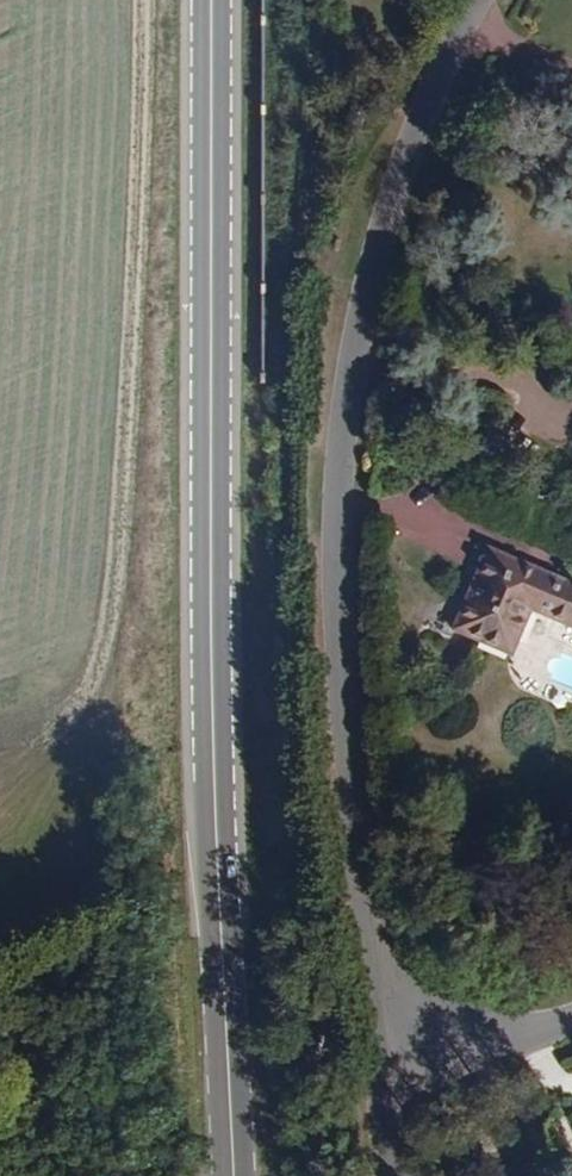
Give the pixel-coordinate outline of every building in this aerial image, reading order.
[(486,550),(451,630),(511,656),(530,612),(571,630),(571,586),(486,550)] [(557,924),(566,947),(571,944),(571,917),(557,924)]
